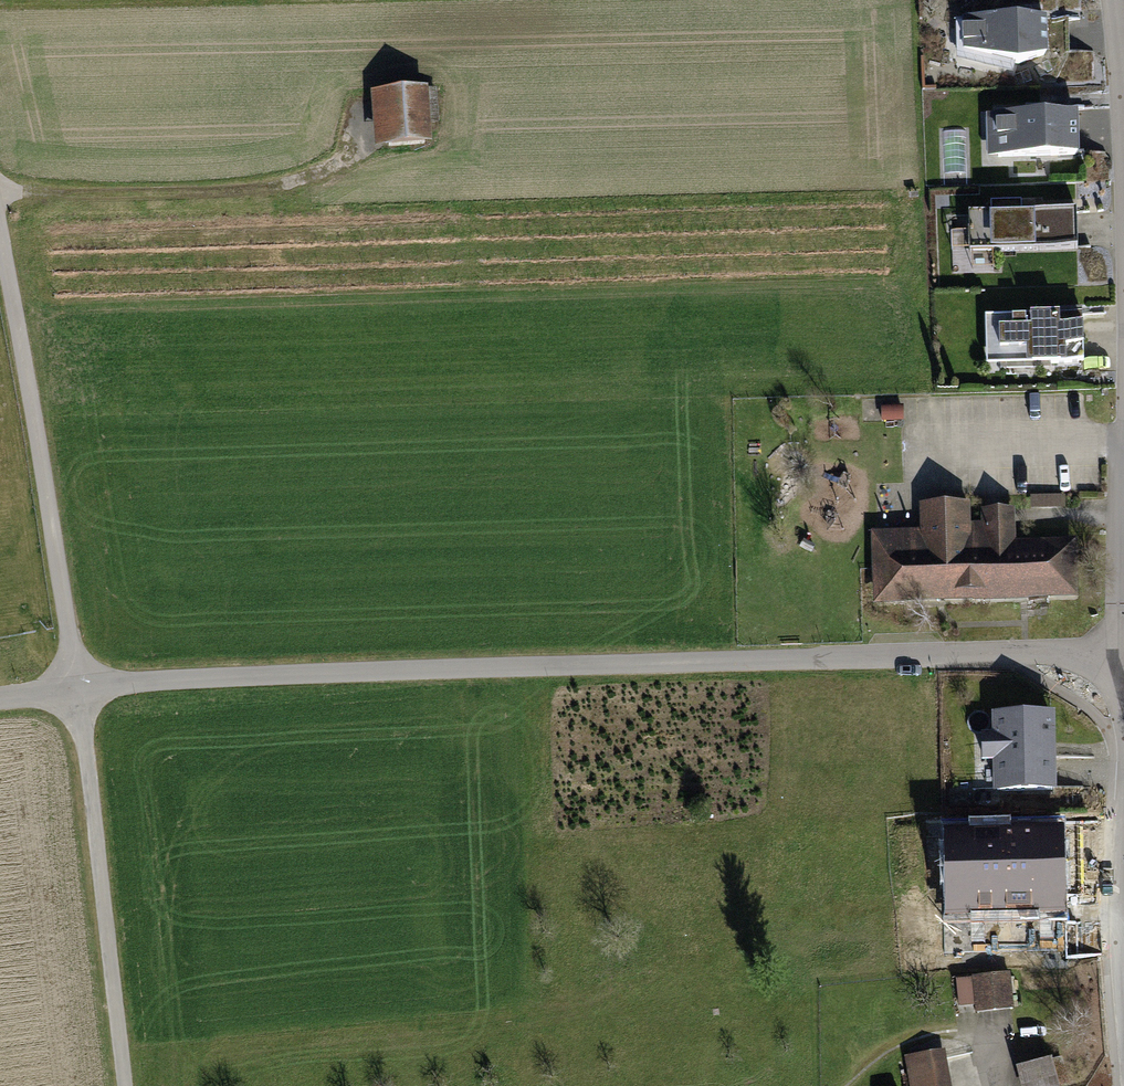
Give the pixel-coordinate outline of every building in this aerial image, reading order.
[(1053,24),(970,29),(972,65),(1055,60),(1053,24)] [(434,93),(374,95),(376,153),(436,151),(434,93)] [(1082,119),(995,120),(995,165),(1082,164),(1082,119)] [(1094,208),(954,212),(956,274),(1001,272),(1000,260),(1095,258),(1094,208)] [(1098,313),(988,321),(992,377),(1102,370),(1098,313)] [(930,533),(874,534),(876,611),(1088,607),(1087,546),(1024,547),(1024,505),(990,506),(991,528),(973,529),(973,509),(929,510),(930,533)] [(1048,723),(982,719),(978,773),(1044,778),(1048,723)] [(1060,829),(944,832),(946,917),(1062,914),(1060,829)] [(974,923),(924,936),(930,960),(980,947),(974,923)] [(967,1010),(1019,1007),(1017,972),(966,975),(967,1010)] [(954,1046),(903,1055),(909,1085),(962,1085),(954,1046)] [(1065,1083),(1056,1057),(1030,1065),(1037,1085),(1056,1085),(1065,1083)]
